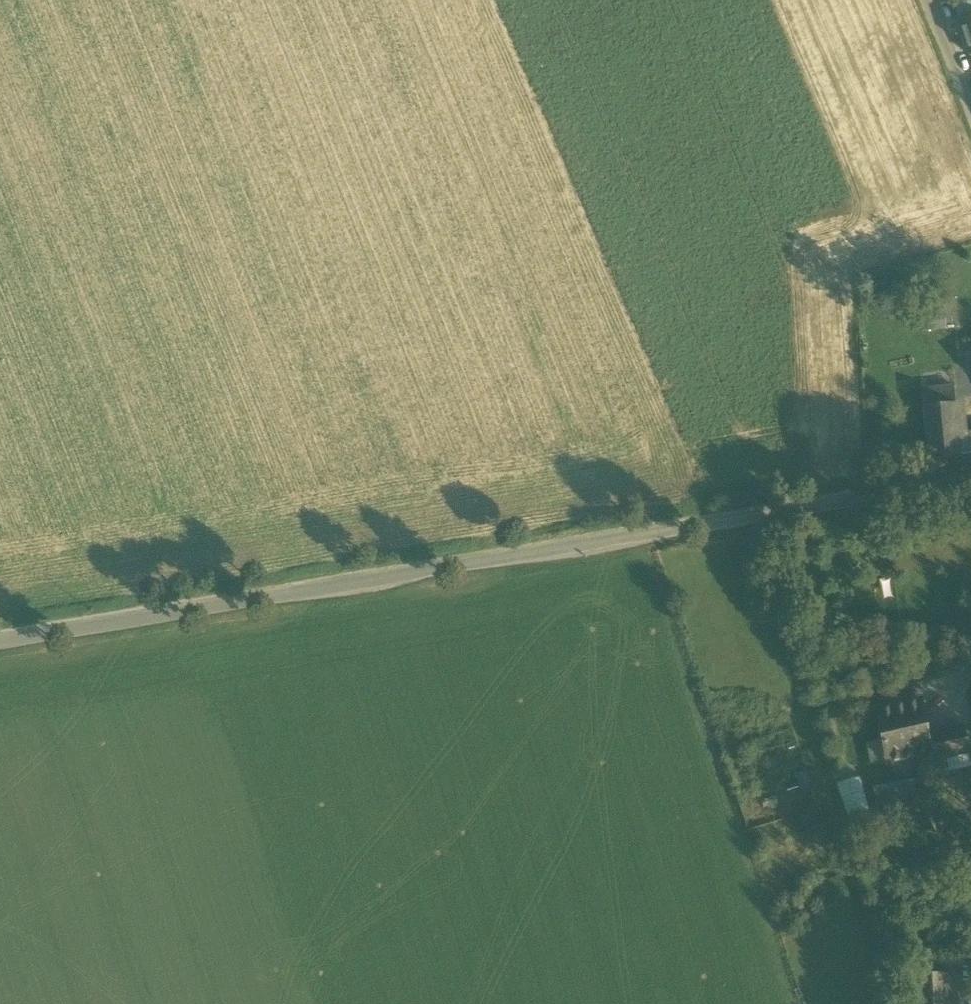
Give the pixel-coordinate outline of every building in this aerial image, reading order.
[(970,57),(970,0),(952,0),(970,57)] [(921,390),(923,406),(955,402),(953,387),(921,390)] [(923,406),(929,459),(961,455),(959,434),(955,402),(923,406)] [(970,455),(970,433),(959,434),(961,455),(970,455)] [(913,757),(915,765),(934,761),(932,753),(928,734),(921,700),(875,710),(886,763),(913,757)] [(932,753),(934,761),(969,754),(964,727),(928,734),(932,753)] [(860,776),(838,780),(845,814),(866,810),(860,776)] [(914,1003),(949,1003),(945,973),(912,976),(914,1003)]
